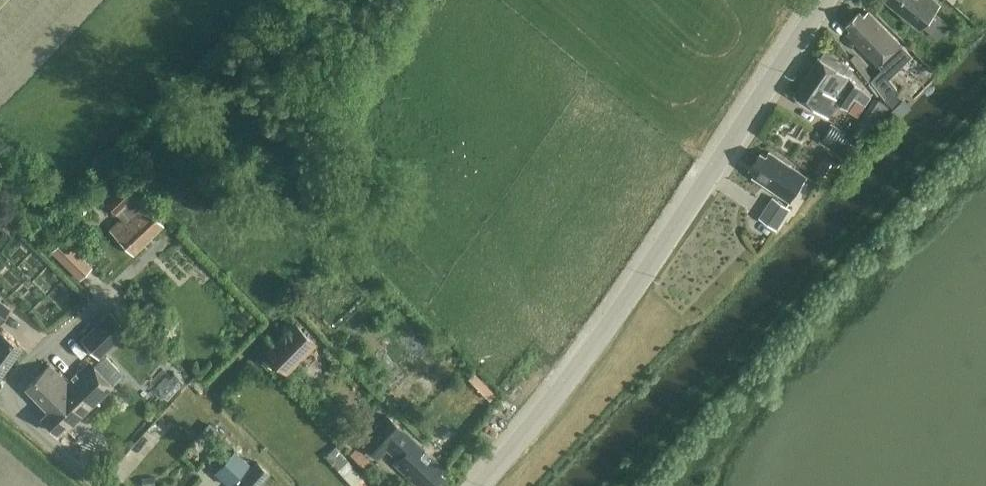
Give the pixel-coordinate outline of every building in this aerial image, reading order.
[(941,17),(933,11),(940,4),(935,0),(887,0),(921,27),(923,24),(939,37),(950,24),(941,17)] [(892,77),(910,55),(868,12),(863,16),(859,12),(846,25),(851,29),(846,33),(878,65),(879,65),(883,69),(873,80),(898,108),(905,100),(898,91),(901,87),(892,77)] [(862,109),(871,96),(849,76),(844,72),(849,64),(826,49),(796,95),(828,117),(838,102),(848,110),(853,103),(862,109)] [(875,96),(866,109),(881,119),(889,106),(875,96)] [(841,148),(852,131),(836,120),(824,138),(841,148)] [(806,176),(769,151),(766,156),(761,153),(751,168),(756,171),(753,176),(790,201),(806,176)] [(132,254),(162,225),(120,181),(103,197),(123,217),(109,230),(132,254)] [(791,207),(773,195),(760,216),(777,227),(791,207)] [(65,236),(53,248),(81,276),(93,263),(65,236)] [(1,323),(13,308),(0,298),(0,322),(1,323)] [(109,310),(80,338),(99,357),(128,329),(109,310)] [(298,318),(267,349),(289,371),(320,341),(298,318)] [(21,349),(0,327),(0,369),(21,349)] [(66,429),(112,386),(89,361),(67,383),(49,365),(25,388),(48,411),(41,417),(57,432),(63,426),(66,429)] [(394,421),(387,415),(361,442),(377,457),(386,447),(398,458),(394,463),(418,485),(427,485),(437,485),(445,478),(439,473),(444,468),(394,421)] [(211,420),(204,428),(212,436),(220,429),(211,420)] [(367,483),(334,447),(325,456),(353,485),(364,485),(367,483)] [(213,471),(229,485),(251,464),(235,449),(213,471)] [(235,485),(257,485),(270,471),(258,460),(235,485)] [(142,478),(142,485),(145,485),(155,485),(154,476),(142,478)]
